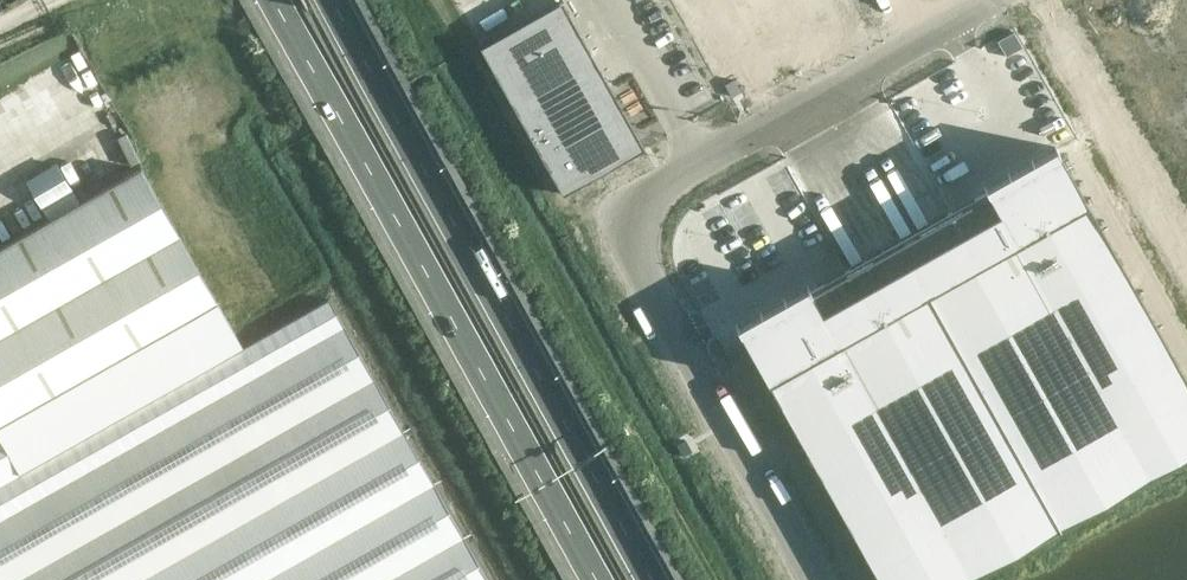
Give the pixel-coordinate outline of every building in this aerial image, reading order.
[(480,46),(563,193),(645,147),(562,0),(480,46)] [(736,325),(880,579),(966,579),(1186,456),(1186,379),(1056,145),(1055,146),(1058,151),(1035,164),(1032,159),(1031,159),(1034,165),(1012,177),(1009,172),(1007,173),(1011,178),(988,191),(985,185),(984,186),(987,191),(952,210),(951,211),(846,270),(845,270),(811,290),(808,284),(807,285),(810,291),(788,303),(785,298),(783,298),(786,304),(764,316),(761,311),(760,312),(763,317),(740,330),(737,324),(736,325)] [(44,207),(74,189),(56,159),(26,176),(44,207)] [(217,301),(141,167),(0,247),(0,424),(217,301)] [(404,429),(329,298),(22,472),(0,485),(0,579),(489,579),(404,429)]
